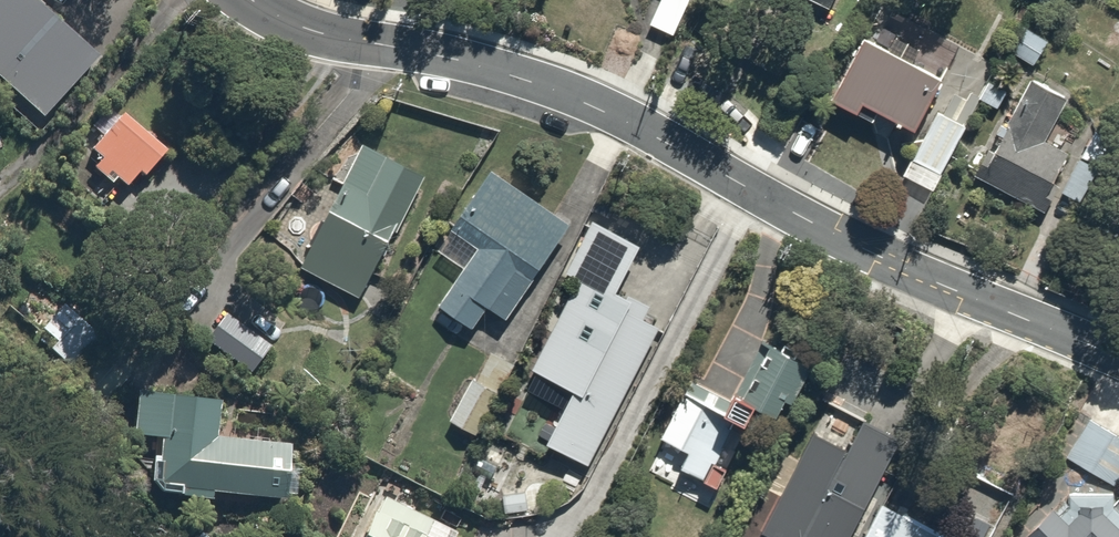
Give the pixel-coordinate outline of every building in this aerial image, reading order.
[(43,115),(97,49),(37,0),(0,0),(0,80),(43,115)] [(645,24),(667,36),(686,0),(658,0),(645,24)] [(1018,15),(1003,42),(1034,60),(1050,33),(1018,15)] [(857,116),(858,114),(875,123),(882,110),(916,128),(943,78),(913,62),(922,46),(896,32),(888,45),(865,33),(856,28),(849,42),(857,47),(828,101),(857,116)] [(1103,112),(1035,73),(972,180),(1039,219),(1103,112)] [(86,148),(97,157),(90,165),(111,184),(118,176),(136,193),(170,155),(120,110),(86,148)] [(965,126),(936,110),(901,173),(930,189),(965,126)] [(358,295),(390,235),(403,242),(421,209),(408,202),(424,172),(366,141),(300,264),(358,295)] [(448,229),(470,245),(430,302),(472,331),(489,307),(500,314),(523,282),(566,220),(491,168),(448,229)] [(1107,215),(1118,220),(1118,185),(1107,215)] [(531,369),(571,388),(545,443),(582,460),(656,304),(618,285),(640,239),(592,216),(564,274),(574,279),(531,369)] [(272,346),(223,308),(199,340),(248,378),(272,346)] [(773,416),(785,392),(792,395),(810,361),(769,340),(751,374),(738,398),(773,416)] [(471,434),(516,365),(491,349),(446,418),(471,434)] [(130,435),(157,438),(152,490),(180,493),(179,499),(211,502),(211,494),(268,499),(272,460),(256,459),(259,434),(217,431),(221,390),(135,382),(130,435)] [(659,436),(687,453),(677,470),(725,498),(755,446),(743,438),(748,429),(713,409),(684,392),(659,436)] [(1062,457),(1116,489),(1118,484),(1118,438),(1085,419),(1062,457)] [(846,447),(813,429),(757,532),(766,536),(848,536),(897,448),(858,426),(846,447)] [(384,494),(360,536),(454,536),(456,535),(384,494)] [(1113,494),(1073,494),(1056,512),(1046,502),(1016,533),(1020,536),(1118,536),(1118,499),(1113,494)] [(911,509),(890,497),(866,536),(957,536),(911,509)] [(180,524),(175,536),(213,536),(180,524)]
